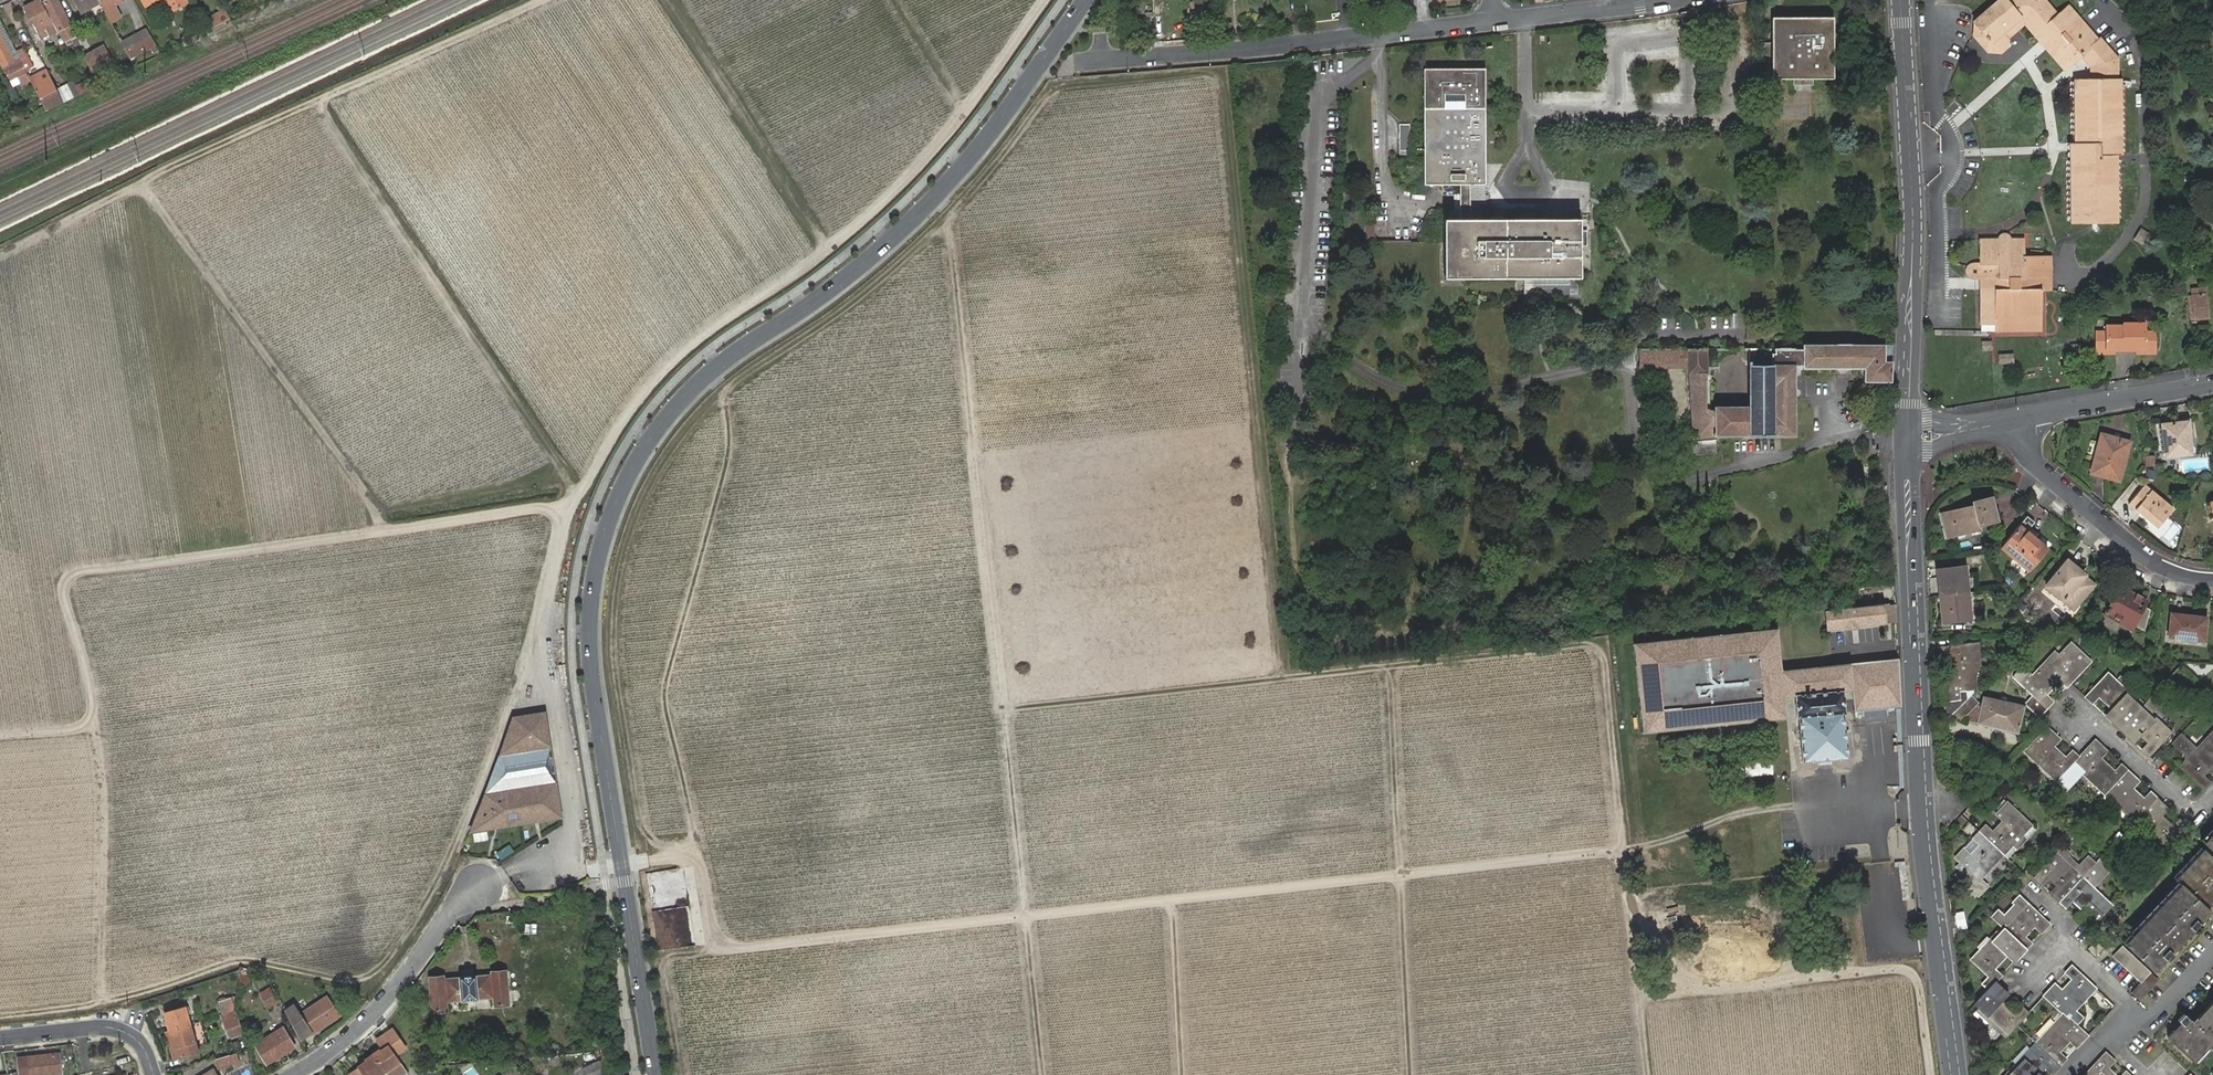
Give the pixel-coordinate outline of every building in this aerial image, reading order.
[(48,32),(50,37),(59,32),(42,0),(36,0),(31,3),(33,6),(25,11),(39,37),(48,32)] [(72,53),(82,48),(78,41),(73,44),(68,36),(75,33),(69,23),(56,0),(47,0),(45,1),(72,53)] [(81,11),(84,10),(81,6),(91,0),(75,0),(81,11)] [(84,10),(97,3),(95,0),(91,0),(81,6),(84,10)] [(99,2),(109,20),(120,15),(114,4),(120,0),(99,0),(99,2)] [(144,27),(134,0),(124,0),(135,30),(144,27)] [(172,9),(185,2),(183,0),(167,0),(172,9)] [(2076,132),(2076,144),(2078,145),(2078,152),(2072,152),(2072,161),(2072,173),(2072,187),(2072,199),(2072,211),(2072,225),(2116,225),(2116,212),(2116,199),(2116,187),(2116,174),(2115,162),(2101,162),(2101,157),(2120,157),(2120,144),(2120,132),(2120,119),(2120,108),(2120,95),(2120,83),(2118,83),(2111,83),(2112,63),(2107,57),(2111,54),(2101,42),(2098,44),(2083,27),(2079,30),(2075,26),(2080,22),(2069,9),(2058,19),(2042,0),(2005,0),(1976,25),(1974,38),(1988,54),(2000,55),(2007,49),(2008,39),(2026,25),(2042,43),(2045,40),(2051,47),(2047,50),(2065,71),(2083,58),(2092,68),(2092,83),(2076,83),(2076,95),(2076,108),(2076,119),(2076,132)] [(204,18),(210,29),(230,20),(223,8),(204,18)] [(1691,10),(1681,12),(1682,23),(1692,22),(1691,10)] [(1770,75),(1830,76),(1830,17),(1771,17),(1770,75)] [(13,60),(18,57),(15,51),(0,22),(0,36),(13,60)] [(122,43),(129,56),(130,57),(155,44),(147,29),(122,43)] [(1,62),(2,66),(13,60),(0,36),(0,60),(1,62)] [(2044,47),(2047,50),(2051,47),(2045,40),(2042,43),(2044,47)] [(23,47),(15,51),(18,57),(26,71),(34,66),(23,47)] [(95,51),(87,54),(100,83),(109,79),(95,51)] [(2117,61),(2111,54),(2107,57),(2112,63),(2111,83),(2118,83),(2117,61)] [(26,71),(18,57),(13,60),(2,66),(10,79),(17,76),(21,83),(30,79),(29,76),(26,71)] [(1577,276),(1581,276),(1581,243),(1589,243),(1589,228),(1581,227),(1582,216),(1471,216),(1471,182),(1488,183),(1488,67),(1425,66),(1425,183),(1462,182),(1462,216),(1446,216),(1446,255),(1446,275),(1535,275),(1535,293),(1578,292),(1577,276)] [(46,67),(38,71),(42,79),(50,75),(46,67)] [(30,79),(43,104),(60,95),(56,88),(50,75),(42,79),(38,71),(29,76),(30,79)] [(60,95),(63,101),(89,89),(85,80),(76,84),(73,79),(56,88),(60,95)] [(43,104),(46,109),(63,101),(60,95),(43,104)] [(26,119),(22,112),(6,120),(9,127),(26,119)] [(1410,121),(1400,121),(1400,152),(1410,152),(1410,121)] [(1377,237),(1377,222),(1369,221),(1368,236),(1377,237)] [(2143,244),(2150,232),(2140,227),(2133,239),(2143,244)] [(1972,279),(1980,279),(1990,280),(1990,291),(1981,292),(1981,325),(1996,325),(1996,333),(2041,333),(2041,291),(2052,291),(2052,279),(2048,279),(2048,274),(2052,274),(2052,258),(2024,258),(2024,240),(2010,240),(2010,239),(2010,238),(2009,236),(2008,235),(2007,235),(2005,234),(2004,234),(2002,235),(2001,236),(2000,237),(2000,238),(1999,240),(1980,240),(1981,267),(1973,267),(1971,267),(1970,268),(1969,269),(1968,269),(1967,271),(1967,272),(1967,274),(1967,275),(1968,276),(1969,278),(1970,279),(1972,279)] [(1990,280),(1980,279),(1981,292),(1990,291),(1990,280)] [(2188,290),(2191,320),(2207,318),(2202,289),(2188,290)] [(2114,350),(2139,350),(2156,350),(2156,332),(2146,332),(2146,324),(2125,324),(2125,327),(2108,327),(2107,333),(2097,333),(2097,350),(2114,350)] [(1982,340),(1981,350),(1992,351),(1992,341),(1982,340)] [(1886,380),(1888,343),(1791,343),(1791,347),(1747,347),(1747,405),(1705,405),(1705,347),(1640,347),(1640,365),(1687,365),(1688,438),(1682,439),(1683,455),(1719,452),(1717,435),(1795,435),(1796,365),(1803,365),(1803,367),(1864,368),(1863,380),(1886,380)] [(1997,353),(1998,363),(2015,363),(2014,353),(1997,353)] [(2190,448),(2186,417),(2159,420),(2163,451),(2190,448)] [(2099,430),(2089,468),(2117,475),(2127,438),(2099,430)] [(2155,466),(2155,455),(2144,455),(2144,466),(2155,466)] [(2139,507),(2137,509),(2155,525),(2170,506),(2142,482),(2127,500),(2133,506),(2135,504),(2139,507)] [(1989,495),(1970,500),(1971,503),(1949,509),(1954,532),(1979,525),(1977,521),(1994,516),(1989,495)] [(1998,544),(2026,567),(2045,545),(2024,528),(2031,519),(2024,513),(1998,544)] [(2044,583),(2071,607),(2089,583),(2073,570),(2076,567),(2065,558),(2044,583)] [(1936,566),(1938,593),(1966,589),(1963,563),(1936,566)] [(2112,597),(2100,619),(2106,623),(2104,624),(2113,630),(2120,617),(2140,629),(2147,607),(2137,601),(2140,597),(2115,584),(2109,596),(2112,597)] [(1872,605),(1870,585),(1859,586),(1861,606),(1872,605)] [(1966,589),(1938,593),(1941,619),(1969,616),(1966,589)] [(1894,621),(1893,603),(1872,605),(1861,606),(1825,610),(1825,623),(1826,627),(1894,621)] [(2165,634),(2202,638),(2204,616),(2168,612),(2165,634)] [(1778,629),(1633,645),(1642,735),(1787,719),(1783,698),(1795,696),(1844,692),(1853,690),(1856,712),(1901,708),(1899,659),(1782,672),(1778,629)] [(1957,697),(1957,701),(1971,686),(1969,664),(1977,663),(1975,641),(1967,642),(1936,645),(1937,655),(1947,654),(1949,677),(1939,679),(1942,698),(1957,697)] [(2038,696),(2050,708),(2056,702),(2050,695),(2066,678),(2072,684),(2093,662),(2075,646),(2064,658),(2060,654),(2037,679),(2028,670),(2019,679),(2038,696)] [(1939,679),(1949,677),(1948,669),(1939,670),(1939,679)] [(2172,736),(2109,676),(2088,697),(2097,705),(2104,698),(2121,716),(2115,722),(2131,738),(2137,731),(2151,744),(2145,751),(2152,758),(2172,736)] [(1844,692),(1795,696),(1797,719),(1800,719),(1804,762),(1846,758),(1842,715),(1846,715),(1844,692)] [(1957,718),(1975,698),(1968,692),(1950,712),(1957,718)] [(1977,720),(2017,730),(2023,702),(1983,692),(1980,705),(1973,700),(1962,712),(1977,720)] [(2043,715),(2050,708),(2038,696),(2031,703),(2043,715)] [(1944,717),(1957,701),(1957,697),(1942,698),(1944,717)] [(523,730),(547,727),(545,711),(514,715),(501,751),(525,747),(523,730)] [(550,744),(547,727),(523,730),(525,747),(550,744)] [(2087,771),(2168,849),(2189,826),(2183,820),(2175,828),(2161,814),(2168,806),(2153,793),(2146,800),(2132,787),(2139,779),(2124,765),(2116,772),(2100,755),(2107,749),(2098,741),(2082,758),(2075,751),(2068,758),(2053,744),(2060,737),(2050,728),(2029,749),(2070,788),(2087,771)] [(2182,768),(2203,789),(2209,782),(2202,775),(2212,763),(2212,734),(2182,768)] [(552,747),(499,757),(485,792),(555,782),(552,747)] [(555,782),(511,788),(513,804),(557,798),(555,782)] [(513,804),(511,788),(485,792),(470,827),(560,815),(557,798),(513,804)] [(1983,882),(1975,874),(1999,849),(2006,855),(2033,826),(2027,820),(2006,800),(1999,808),(2005,814),(1991,828),(1985,822),(1971,836),(1978,843),(1968,853),(1962,846),(1955,854),(1959,858),(1954,863),(1958,867),(1954,872),(1973,891),(1983,882)] [(2201,839),(2212,826),(2212,823),(2211,821),(2198,835),(2201,839)] [(2201,839),(2212,850),(2212,826),(2201,839)] [(473,842),(488,839),(486,830),(471,833),(473,842)] [(2178,881),(2206,851),(2203,848),(2175,878),(2178,881)] [(2091,930),(2111,908),(2082,881),(2094,868),(2087,862),(2081,868),(2071,859),(2073,857),(2065,849),(2058,857),(2037,879),(2045,886),(2052,879),(2062,889),(2055,896),(2068,908),(2075,901),(2090,915),(2082,922),(2091,930)] [(2127,946),(2152,970),(2208,911),(2203,905),(2212,895),(2212,858),(2206,851),(2178,881),(2180,883),(2184,887),(2127,946)] [(2087,862),(2094,868),(2098,863),(2091,857),(2087,862)] [(2124,942),(2127,946),(2184,887),(2180,883),(2124,942)] [(1971,961),(1993,982),(1999,976),(1992,969),(2009,951),(2016,958),(2029,944),(2023,937),(2032,927),(2039,934),(2049,923),(2027,902),(2019,895),(2013,900),(2015,902),(2000,918),(1994,913),(1989,918),(2001,929),(1971,961)] [(2096,956),(2104,947),(2096,939),(2088,948),(2096,956)] [(2144,986),(2154,975),(2149,970),(2119,941),(2110,952),(2139,980),(2144,986)] [(2071,1037),(2078,1043),(2086,1035),(2074,1023),(2080,1016),(2071,1007),(2092,985),(2071,965),(2064,972),(2071,978),(2058,993),(2051,986),(2043,994),(2058,1008),(2030,1038),(2036,1044),(2007,1074),(2034,1074),(2045,1064),(2052,1070),(2065,1057),(2058,1050),(2071,1037)] [(239,968),(238,985),(247,985),(248,969),(239,968)] [(443,977),(418,979),(422,1013),(447,1011),(446,1002),(491,998),(492,1005),(508,1004),(505,971),(489,972),(489,974),(443,979),(443,977)] [(2158,979),(2154,975),(2144,986),(2139,980),(2129,990),(2138,999),(2158,979)] [(10,997),(0,976),(0,1002),(10,997)] [(2001,990),(1993,982),(1972,1005),(2005,1036),(2025,1013),(2019,1007),(2012,1014),(1994,997),(2001,990)] [(261,993),(268,1007),(277,1002),(269,988),(261,993)] [(338,1014),(325,996),(298,1014),(292,1004),(283,1010),(299,1038),(310,1031),(312,1033),(318,1029),(317,1028),(338,1014)] [(2190,1021),(2181,1013),(2176,1019),(2179,1022),(2165,1036),(2191,1061),(2205,1046),(2211,1041),(2212,1043),(2212,996),(2190,1021)] [(164,1013),(169,1029),(189,1024),(184,1007),(164,1013)] [(223,1021),(228,1037),(241,1032),(235,1017),(223,1021)] [(189,1024),(169,1029),(174,1046),(194,1040),(189,1024)] [(255,1044),(267,1063),(294,1046),(283,1027),(255,1044)] [(379,1049),(372,1054),(383,1071),(399,1060),(388,1045),(380,1051),(379,1049)] [(2208,1049),(2205,1046),(2191,1061),(2194,1063),(2208,1049)] [(2105,1066),(2112,1059),(2104,1051),(2083,1073),(2085,1074),(2114,1074),(2105,1066)] [(236,1052),(214,1059),(217,1069),(239,1062),(236,1052)] [(30,1074),(43,1074),(60,1073),(58,1054),(28,1058),(30,1074)] [(372,1054),(365,1059),(366,1061),(358,1067),(364,1074),(378,1074),(383,1071),(372,1054)] [(587,1074),(589,1074),(599,1074),(600,1059),(585,1061),(587,1074)] [(512,1074),(521,1074),(521,1062),(512,1062),(512,1074)] [(346,1074),(364,1074),(358,1067),(346,1074)]
